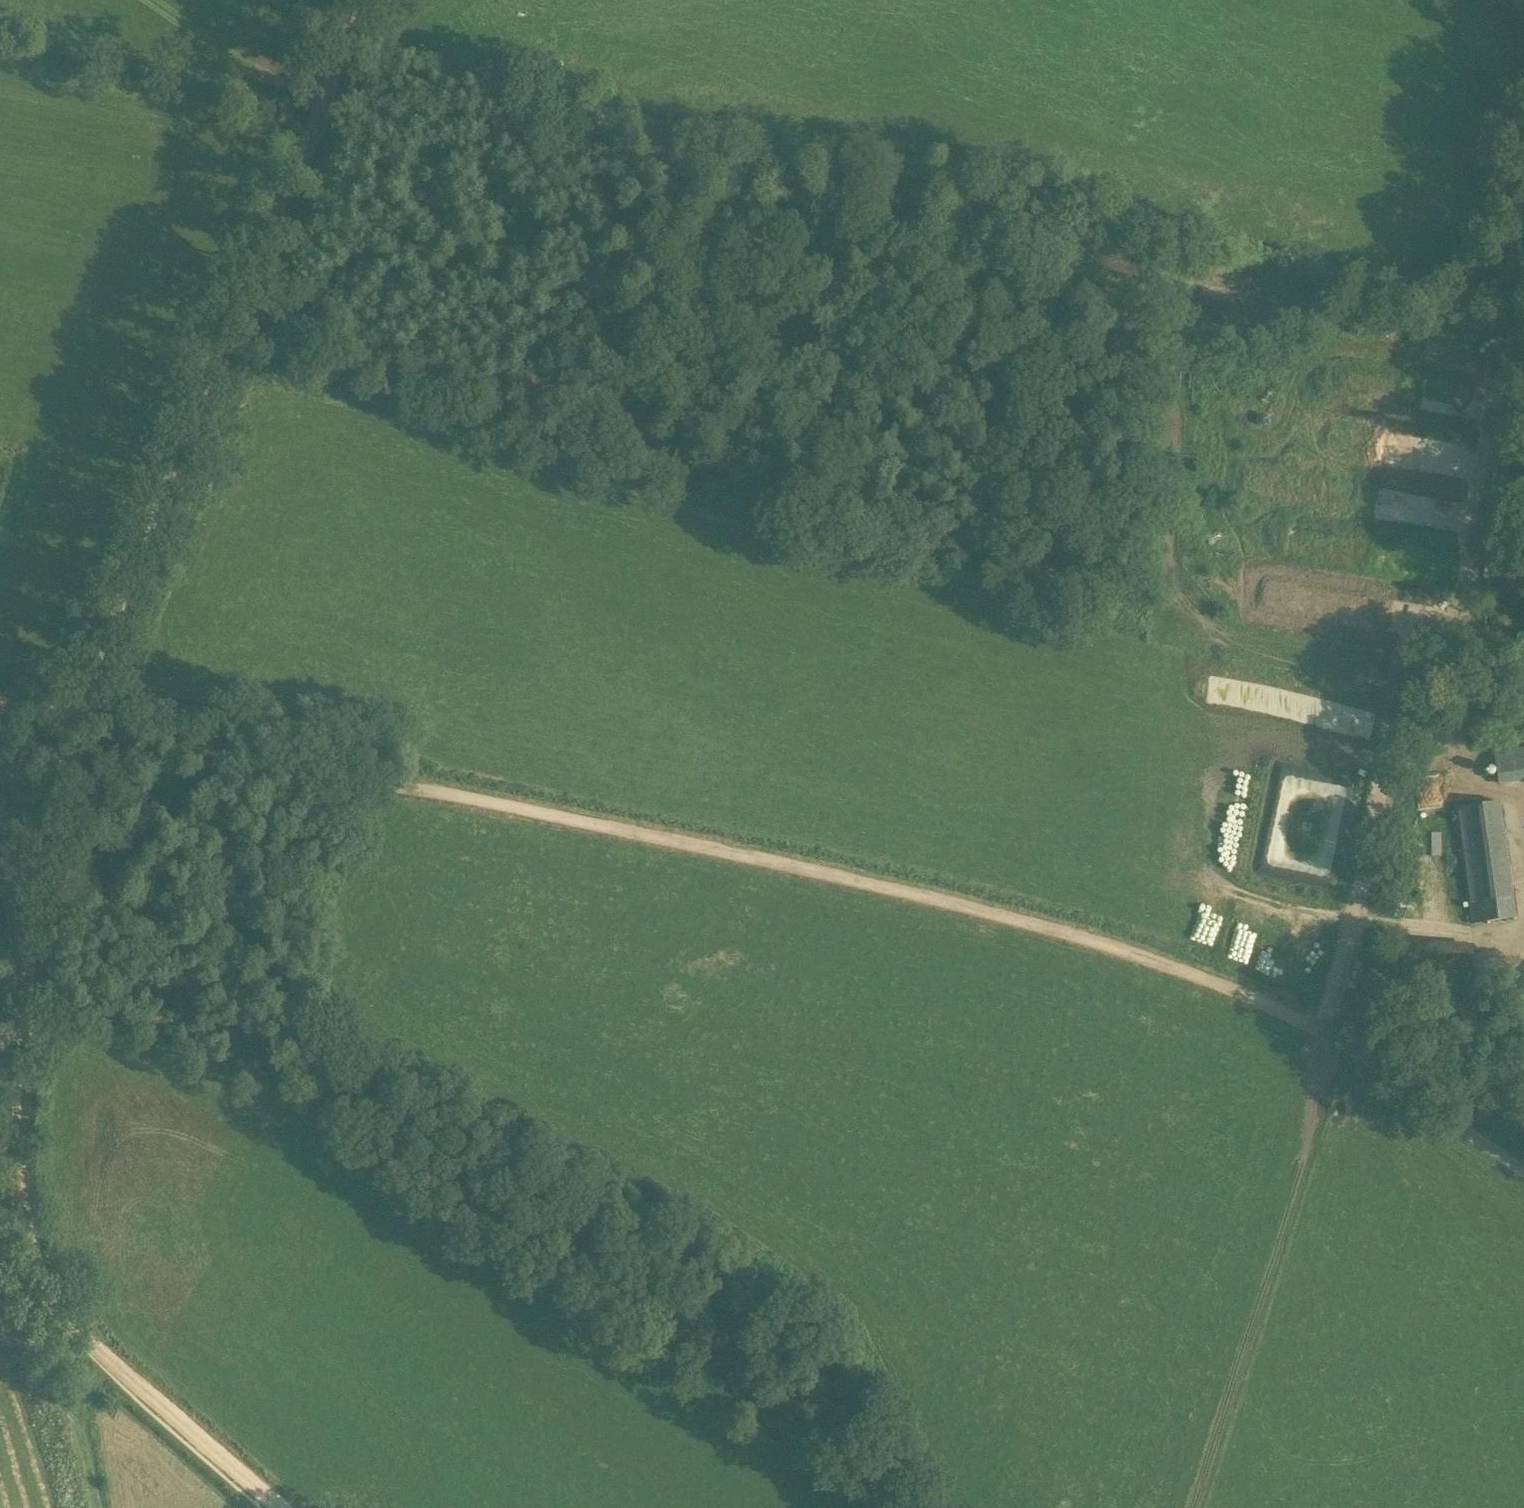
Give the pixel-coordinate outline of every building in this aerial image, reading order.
[(1494,753),(1499,786),(1523,782),(1523,749),(1494,753)] [(1501,802),(1454,808),(1471,924),(1517,918),(1501,802)]
